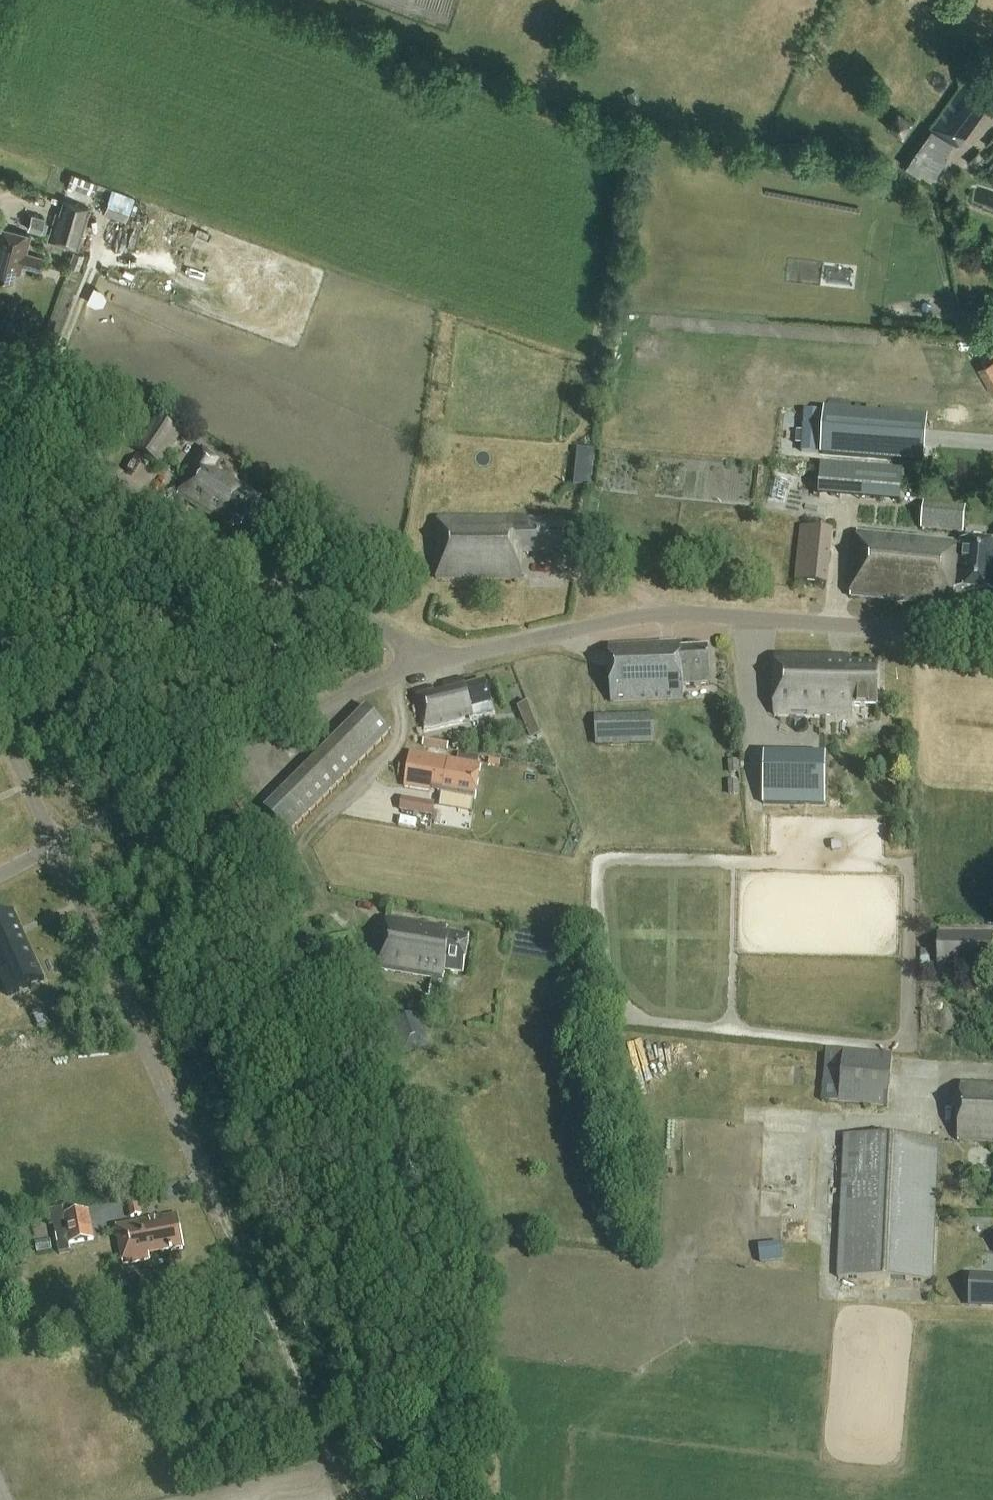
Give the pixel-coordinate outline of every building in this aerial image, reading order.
[(967,82),(933,128),(953,144),(956,146),(991,100),(967,82)] [(953,144),(933,128),(904,166),(919,177),(923,172),(933,179),(948,160),(943,157),(953,144)] [(69,173),(65,184),(90,193),(94,181),(69,173)] [(111,189),(102,213),(125,222),(134,198),(111,189)] [(77,249),(89,209),(63,201),(55,228),(52,227),(48,240),(77,249)] [(43,217),(29,213),(25,229),(38,232),(43,217)] [(42,258),(25,254),(29,235),(0,228),(0,277),(11,280),(13,272),(18,274),(20,264),(39,270),(42,258)] [(73,252),(68,266),(78,269),(82,255),(73,252)] [(802,452),(819,454),(822,412),(806,411),(804,432),(797,432),(796,444),(803,445),(802,452)] [(822,446),(821,455),(922,463),(922,453),(925,421),(824,414),(822,446)] [(133,448),(160,467),(181,435),(154,416),(133,448)] [(191,466),(194,469),(177,496),(231,531),(234,524),(243,529),(261,499),(235,483),(236,481),(218,469),(223,462),(203,449),(191,466)] [(900,504),(902,471),(820,465),(818,497),(900,504)] [(962,534),(964,506),(923,502),(920,529),(962,534)] [(525,519),(437,520),(438,580),(522,580),(522,553),(563,553),(563,520),(525,520),(525,519)] [(794,581),(827,585),(832,529),(801,525),(794,581)] [(957,591),(992,595),(992,545),(960,541),(960,542),(857,532),(851,597),(955,607),(957,591)] [(708,647),(680,648),(679,643),(610,646),(611,701),(684,698),(683,685),(710,684),(708,647)] [(847,657),(775,657),(774,714),(851,716),(851,706),(876,707),(877,665),(848,664),(847,657)] [(433,694),(431,687),(413,692),(423,731),(492,714),(483,681),(465,687),(463,677),(443,683),(445,690),(433,694)] [(528,703),(517,708),(530,740),(541,736),(528,703)] [(263,808),(289,834),(391,732),(364,705),(263,808)] [(654,744),(653,713),(593,716),(595,747),(654,744)] [(461,736),(451,735),(450,747),(460,748),(461,736)] [(479,765),(410,753),(405,786),(474,797),(479,765)] [(825,757),(764,755),(763,804),(824,805),(825,757)] [(433,802),(400,797),(397,811),(431,816),(433,802)] [(7,997),(44,980),(13,912),(0,917),(0,954),(9,974),(1,978),(0,976),(0,981),(7,997)] [(388,918),(379,968),(431,978),(429,995),(440,997),(444,971),(463,974),(469,938),(446,935),(447,928),(388,918)] [(936,966),(992,966),(992,933),(936,934),(936,966)] [(401,1053),(430,1044),(419,1013),(391,1022),(401,1053)] [(821,1101),(838,1102),(886,1107),(892,1055),(826,1049),(821,1101)] [(960,1083),(958,1138),(992,1139),(992,1085),(960,1083)] [(932,1282),(937,1166),(938,1139),(843,1135),(837,1277),(932,1282)] [(765,1197),(765,1214),(787,1214),(787,1197),(765,1197)] [(129,1218),(142,1216),(139,1202),(127,1205),(129,1218)] [(89,1211),(68,1214),(66,1207),(46,1211),(49,1226),(53,1225),(59,1254),(70,1252),(69,1245),(94,1241),(89,1211)] [(147,1255),(182,1249),(176,1215),(116,1226),(123,1264),(149,1260),(147,1255)] [(969,1305),(992,1306),(992,1278),(970,1277),(969,1305)]
